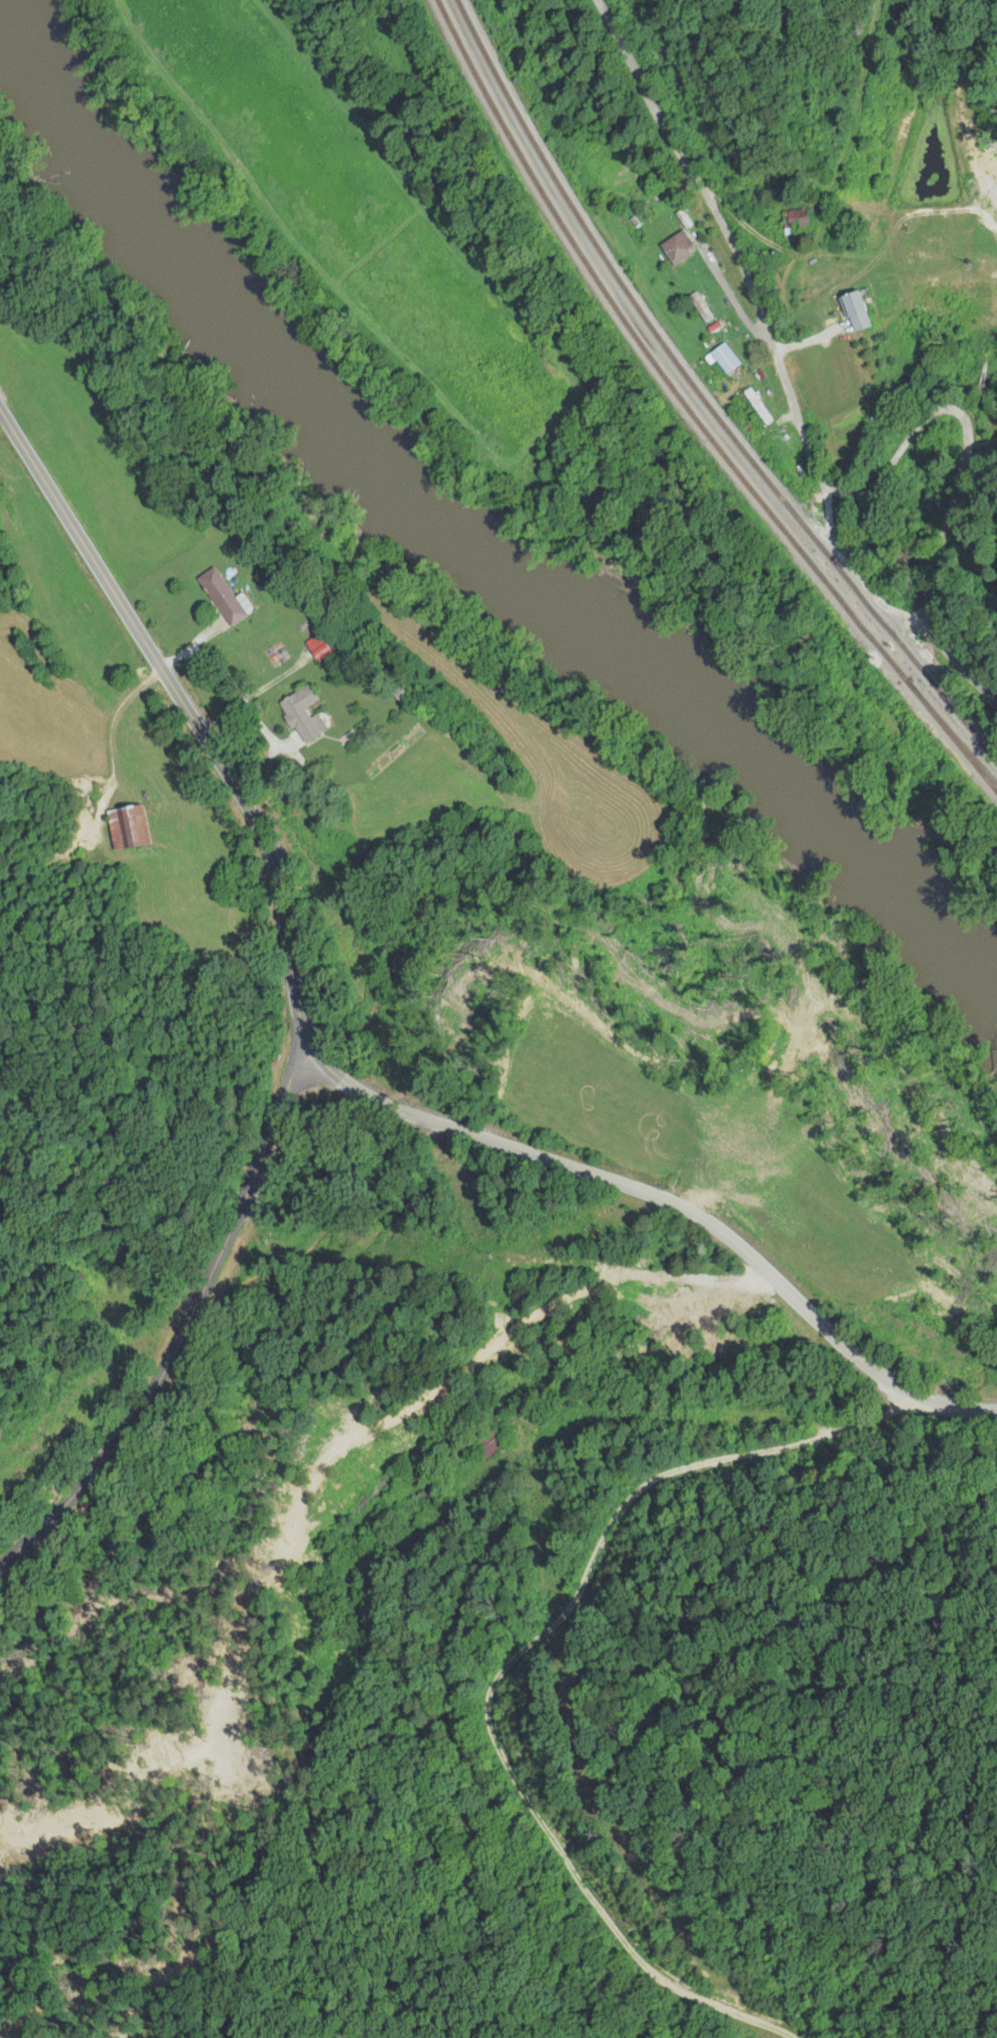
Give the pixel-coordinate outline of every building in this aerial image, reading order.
[(804,227),(803,210),(779,212),(781,229),(804,227)] [(657,247),(671,267),(698,248),(684,228),(657,247)] [(867,326),(856,289),(836,296),(847,332),(867,326)] [(713,317),(696,291),(687,297),(704,323),(713,317)] [(740,364),(724,342),(709,353),(725,375),(740,364)] [(743,393),(766,426),(774,420),(752,387),(743,393)] [(235,628),(261,613),(249,593),(241,598),(224,567),(206,577),(235,628)] [(310,643),(323,662),(341,651),(327,631),(310,643)] [(334,727),(308,696),(288,713),(314,744),(334,727)] [(114,811),(119,853),(154,848),(148,807),(114,811)]
